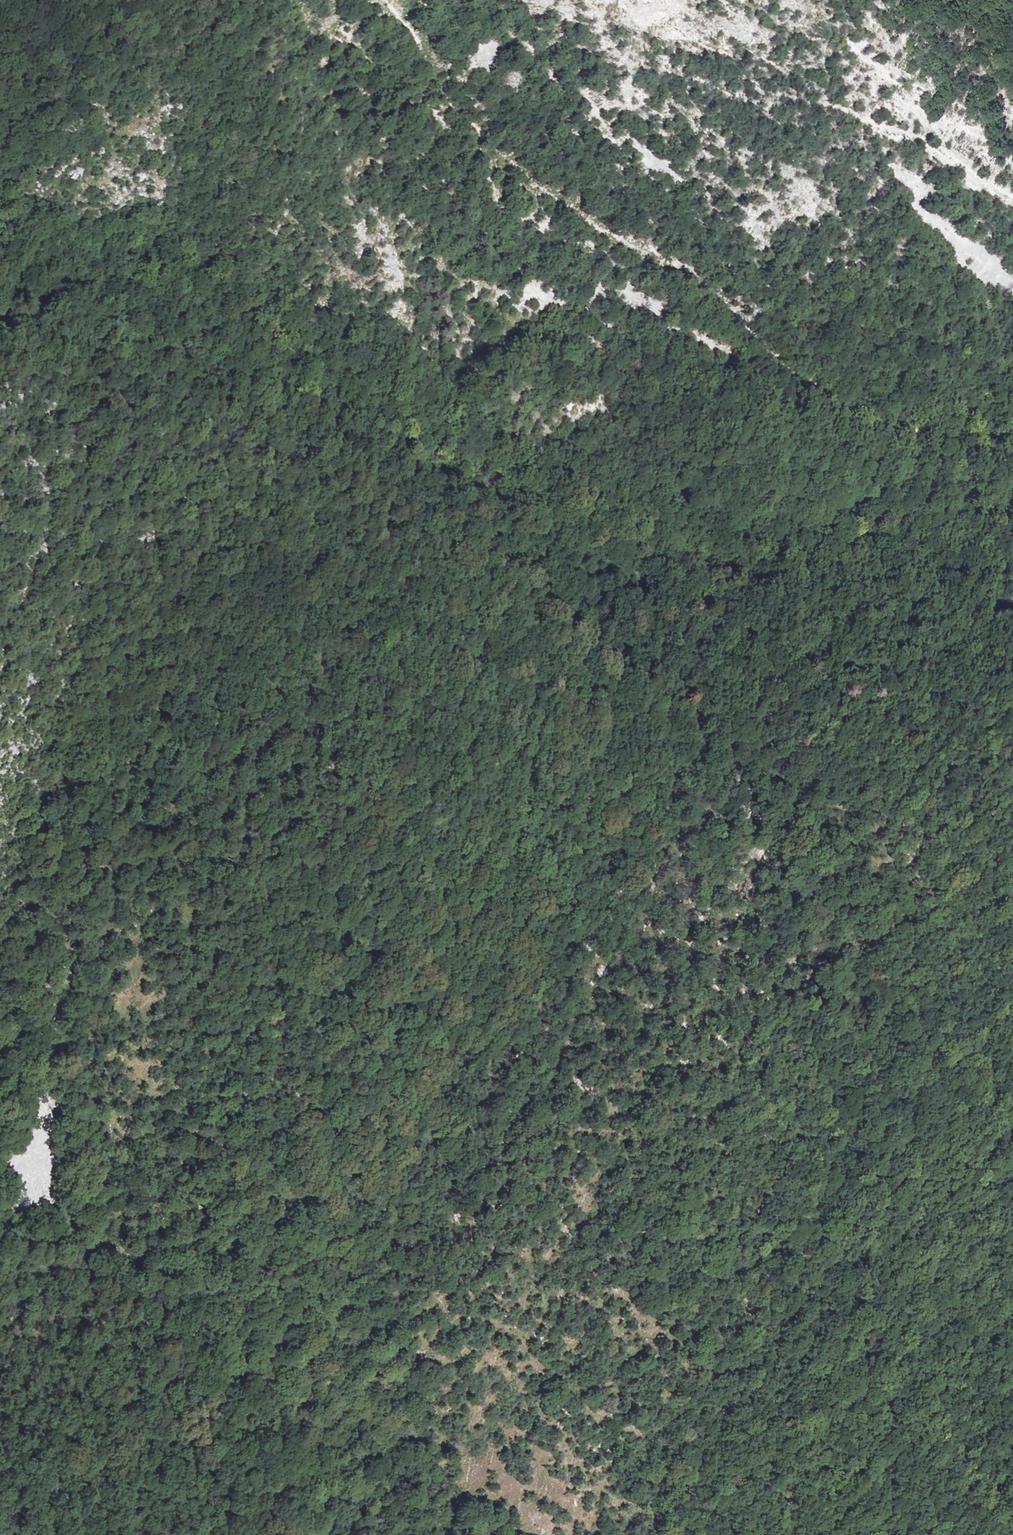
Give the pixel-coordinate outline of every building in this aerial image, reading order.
[(312,1189),(306,1182),(297,1190),(303,1198),(312,1189)]
